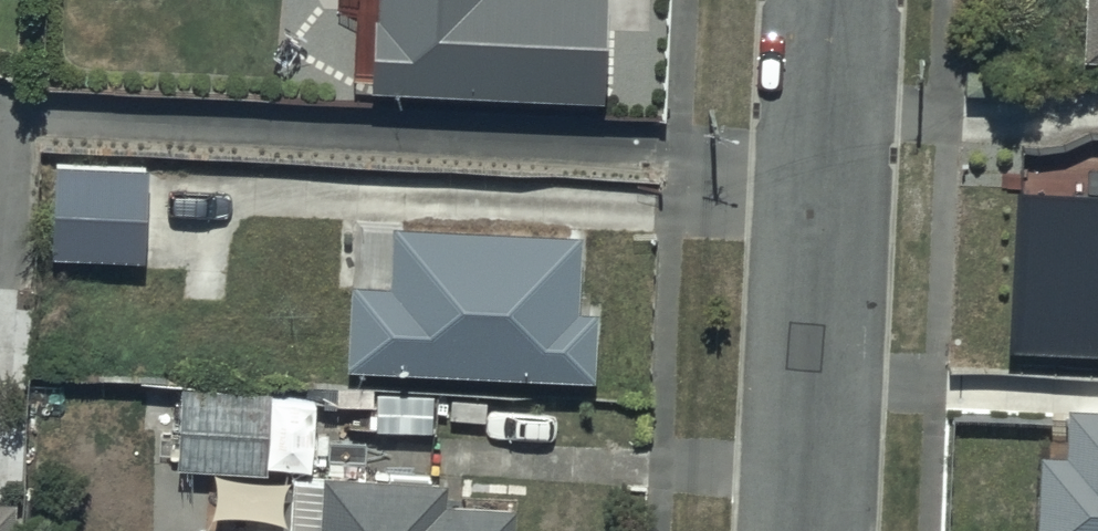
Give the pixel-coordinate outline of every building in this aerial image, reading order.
[(378,88),(608,93),(610,0),(380,0),(378,88)] [(1090,56),(1097,56),(1097,0),(1092,0),(1090,56)] [(147,162),(55,162),(55,258),(147,258),(147,162)] [(1020,195),(1011,354),(1097,358),(1097,199),(1020,195)] [(394,284),(356,282),(353,369),(597,378),(599,310),(578,310),(582,232),(396,225),(394,284)] [(436,392),(375,393),(376,431),(436,431),(436,392)] [(271,401),(186,399),(184,471),(269,473),(271,401)] [(1075,413),(1072,462),(1036,460),(1032,530),(1097,530),(1097,414),(1075,413)] [(516,503),(448,502),(449,477),(293,475),(292,530),(515,530),(516,503)] [(16,498),(0,498),(0,530),(15,530),(16,498)]
